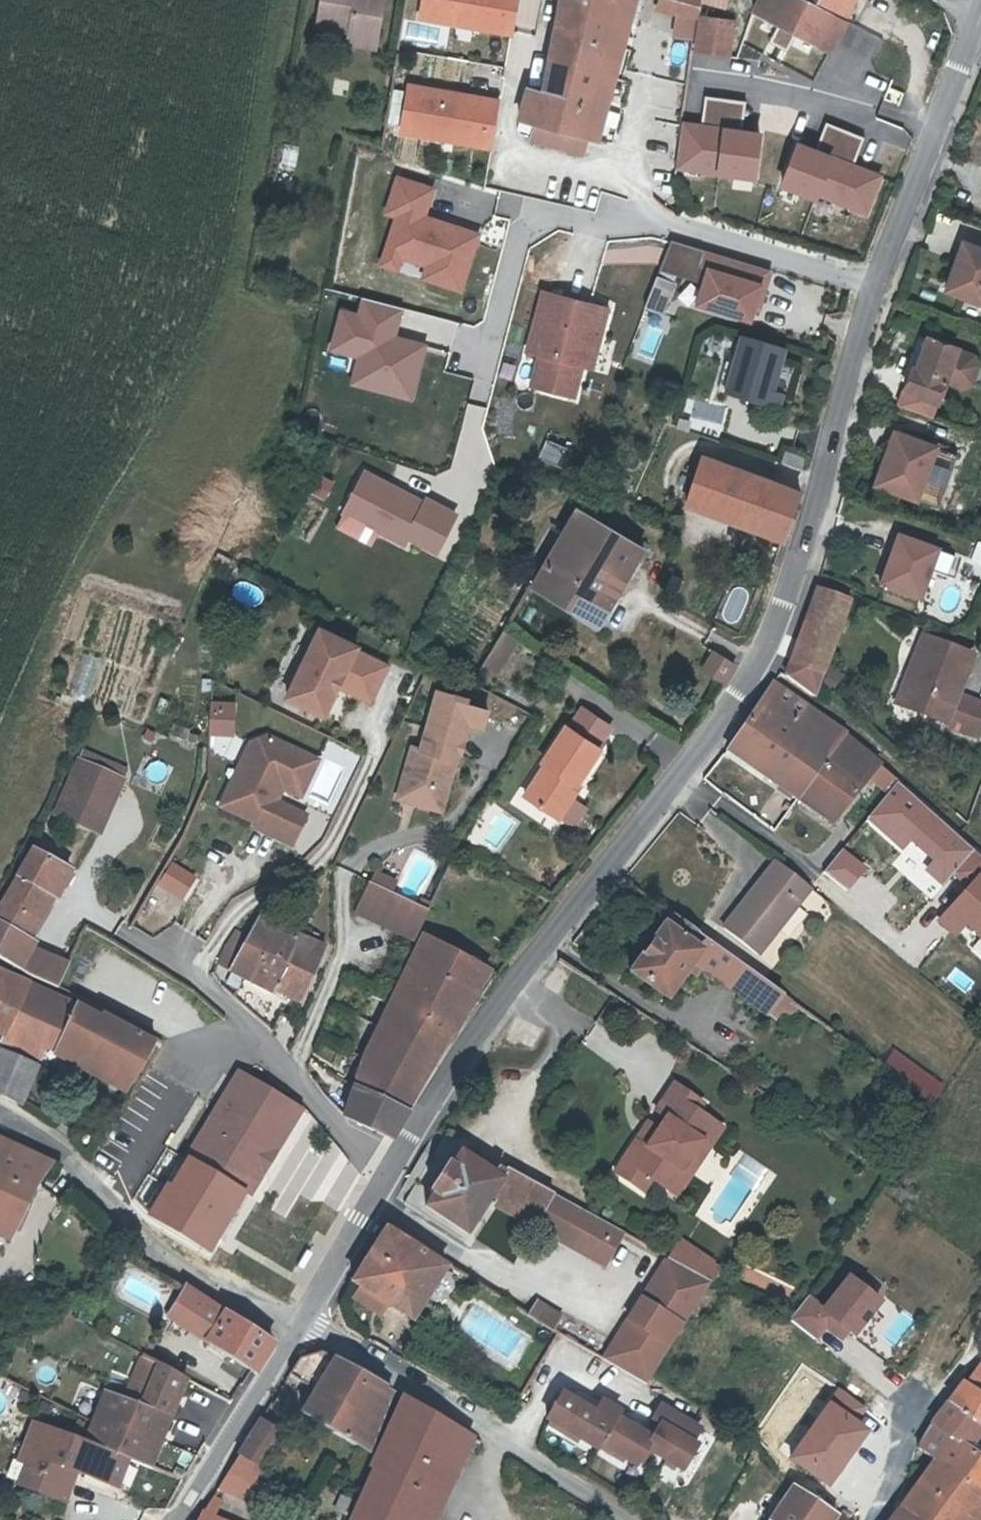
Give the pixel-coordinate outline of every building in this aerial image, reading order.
[(321,23),(353,28),(380,34),(386,0),(325,0),(321,23)] [(516,0),(417,0),(414,20),(510,37),(516,0)] [(552,63),(601,73),(615,17),(629,20),(636,22),(640,0),(564,0),(552,63)] [(660,2),(681,7),(677,32),(693,34),(697,0),(660,0),(660,2)] [(754,8),(832,44),(845,17),(835,13),(842,0),(757,0),(754,8)] [(835,13),(845,17),(853,0),(842,0),(835,13)] [(703,60),(728,65),(736,17),(700,10),(694,47),(705,49),(703,60)] [(615,75),(629,20),(615,17),(601,73),(615,75)] [(407,52),(455,59),(460,32),(411,25),(407,52)] [(353,28),(351,40),(378,45),(380,34),(353,28)] [(455,59),(510,66),(514,39),(460,32),(455,59)] [(601,73),(552,63),(547,87),(608,107),(615,75),(601,73)] [(747,73),(702,175),(777,209),(817,122),(760,97),(769,77),(770,74),(751,66),(747,73)] [(394,133),(488,151),(499,97),(405,79),(394,133)] [(547,87),(533,82),(523,115),(537,119),(532,134),(584,151),(589,135),(598,138),(608,107),(547,87)] [(376,266),(463,290),(480,229),(425,214),(433,184),(392,173),(381,213),(389,216),(376,266)] [(949,281),(955,284),(952,293),(980,302),(980,246),(966,241),(961,258),(958,257),(949,281)] [(773,272),(705,251),(700,268),(710,271),(705,287),(699,305),(753,322),(756,309),(763,287),(768,289),(773,272)] [(710,271),(700,268),(695,284),(705,287),(710,271)] [(663,316),(674,284),(658,279),(646,310),(663,316)] [(955,284),(949,281),(946,290),(952,293),(955,284)] [(768,289),(763,287),(756,309),(761,311),(768,289)] [(353,357),(346,386),(412,401),(426,341),(395,334),(401,306),(358,296),(355,309),(337,305),(327,350),(353,357)] [(575,399),(583,369),(591,338),(600,340),(607,311),(545,296),(530,355),(540,358),(532,388),(575,399)] [(788,347),(745,335),(726,392),(779,408),(785,392),(773,388),(781,363),(784,363),(788,347)] [(961,346),(931,335),(918,368),(915,366),(907,388),(940,399),(948,378),(966,384),(976,379),(980,364),(977,354),(960,348),(961,346)] [(592,371),(600,340),(591,338),(583,369),(592,371)] [(960,452),(898,431),(893,446),(890,445),(880,472),(887,474),(883,486),(941,506),(960,452)] [(573,454),(551,444),(543,461),(565,471),(573,454)] [(807,460),(787,452),(783,464),(803,471),(807,460)] [(705,457),(689,506),(783,541),(801,494),(705,457)] [(360,467),(332,528),(370,545),(376,532),(434,559),(456,510),(360,467)] [(324,500),(334,480),(317,472),(308,493),(324,500)] [(876,483),(883,486),(887,474),(880,472),(876,483)] [(645,552),(580,510),(533,590),(602,631),(645,552)] [(887,553),(879,574),(885,576),(882,586),(915,598),(925,569),(931,550),(895,537),(890,554),(887,553)] [(955,558),(931,550),(925,569),(948,577),(955,558)] [(885,576),(879,574),(875,583),(882,586),(885,576)] [(819,590),(793,661),(824,672),(850,602),(819,590)] [(375,696),(389,666),(356,651),(358,647),(320,629),(287,698),(325,716),(339,687),(342,680),(375,696)] [(517,638),(503,630),(481,667),(495,676),(517,638)] [(903,694),(924,703),(921,710),(980,733),(980,700),(962,693),(977,654),(926,635),(903,694)] [(716,651),(706,667),(726,680),(736,665),(716,651)] [(82,652),(67,698),(88,705),(103,659),(82,652)] [(826,673),(793,661),(788,675),(817,696),(826,673)] [(375,696),(342,680),(339,687),(371,702),(375,696)] [(771,681),(756,704),(812,743),(829,719),(771,681)] [(468,721),(468,723),(482,726),(486,710),(464,704),(465,698),(436,690),(430,711),(468,721)] [(924,703),(903,694),(900,702),(921,710),(924,703)] [(208,700),(208,734),(235,734),(235,700),(208,700)] [(779,762),(770,775),(782,784),(812,743),(756,704),(753,708),(756,710),(738,734),(779,762)] [(610,729),(578,708),(566,726),(598,747),(610,729)] [(430,711),(420,748),(412,746),(402,781),(413,784),(416,788),(412,802),(442,810),(451,776),(446,769),(449,757),(451,758),(457,755),(460,753),(468,723),(468,721),(430,711)] [(829,719),(812,743),(831,756),(802,797),(834,819),(882,763),(829,719)] [(541,761),(545,763),(524,795),(559,818),(561,816),(571,799),(581,785),(577,782),(600,748),(598,747),(566,726),(564,725),(541,761)] [(728,747),(770,775),(779,762),(738,734),(728,747)] [(267,738),(250,745),(220,809),(257,825),(254,830),(292,847),(306,818),(270,800),(276,786),(301,799),(309,782),(291,773),(287,762),(292,750),(267,738)] [(782,784),(802,797),(831,756),(812,743),(782,784)] [(126,768),(82,749),(78,758),(121,782),(126,768)] [(318,762),(292,750),(287,762),(291,773),(309,782),(318,762)] [(457,755),(451,758),(449,757),(446,769),(451,776),(457,755)] [(100,833),(121,782),(78,758),(56,812),(100,833)] [(413,784),(402,781),(398,798),(412,802),(416,788),(413,784)] [(584,807),(571,799),(561,816),(573,824),(584,807)] [(71,872),(60,866),(32,851),(0,907),(0,959),(25,975),(59,988),(70,966),(68,965),(32,950),(35,944),(22,937),(45,895),(56,901),(71,872)] [(748,902),(744,899),(724,925),(759,953),(810,888),(788,871),(778,863),(748,902)] [(167,866),(161,880),(186,889),(191,875),(167,866)] [(373,888),(393,897),(398,887),(378,877),(373,888)] [(373,888),(372,887),(358,915),(416,943),(430,915),(420,910),(393,897),(373,888)] [(35,944),(56,901),(45,895),(22,937),(35,944)] [(420,910),(430,915),(433,909),(423,904),(420,910)] [(260,917),(251,934),(232,969),(276,989),(300,937),(260,917)] [(669,923),(633,970),(669,999),(693,968),(699,960),(705,953),(729,971),(737,960),(713,943),(677,917),(672,924),(669,923)] [(220,962),(232,969),(251,934),(241,929),(220,962)] [(391,1002),(443,1026),(463,985),(479,994),(493,970),(426,936),(391,1002)] [(325,950),(300,937),(276,989),(289,995),(302,1001),(325,950)] [(771,1013),(778,1005),(785,995),(775,989),(737,960),(729,971),(705,953),(699,960),(693,968),(701,974),(707,966),(771,1013)] [(7,1034),(30,987),(0,974),(0,1031),(7,1034)] [(463,985),(443,1026),(457,1032),(466,1016),(479,994),(463,985)] [(30,987),(7,1034),(3,1042),(4,1043),(37,1059),(44,1040),(132,1084),(156,1042),(104,1013),(102,1018),(30,987)] [(794,1002),(785,995),(778,1005),(787,1012),(794,1002)] [(396,1136),(425,1086),(418,1083),(443,1026),(391,1002),(363,1058),(347,1118),(396,1136)] [(778,1005),(771,1013),(780,1020),(786,1011),(795,1018),(802,1008),(794,1002),(787,1012),(778,1005)] [(418,1083),(425,1086),(457,1032),(443,1026),(418,1083)] [(2,1051),(0,1056),(0,1095),(20,1103),(35,1068),(2,1051)] [(921,1093),(932,1078),(895,1052),(884,1067),(921,1093)] [(298,1127),(308,1109),(232,1067),(180,1158),(249,1197),(290,1123),(298,1127)] [(943,1085),(932,1078),(921,1093),(932,1101),(943,1085)] [(705,1104),(676,1085),(658,1112),(672,1121),(664,1133),(661,1131),(649,1148),(639,1141),(617,1172),(646,1192),(654,1180),(671,1191),(684,1172),(692,1178),(713,1147),(701,1139),(713,1121),(699,1112),(705,1104)] [(286,1217),(301,1192),(336,1213),(365,1165),(315,1135),(322,1123),(303,1112),(252,1198),(286,1217)] [(725,1130),(713,1121),(701,1139),(713,1147),(725,1130)] [(650,1124),(639,1141),(649,1148),(661,1131),(650,1124)] [(33,1190),(28,1185),(42,1158),(0,1139),(0,1235),(11,1240),(33,1190)] [(445,1168),(427,1197),(417,1210),(461,1238),(481,1205),(486,1196),(528,1222),(536,1208),(572,1232),(581,1218),(471,1154),(465,1162),(454,1155),(445,1168)] [(53,1162),(42,1158),(28,1185),(33,1190),(53,1162)] [(427,1197),(445,1168),(441,1165),(422,1193),(424,1195),(427,1197)] [(692,1178),(684,1172),(671,1191),(679,1196),(692,1178)] [(532,1226),(528,1222),(486,1196),(481,1205),(532,1226)] [(353,1282),(360,1287),(386,1302),(390,1305),(397,1294),(421,1308),(423,1304),(442,1313),(464,1274),(449,1263),(447,1266),(387,1228),(353,1282)] [(671,1257),(713,1280),(723,1262),(685,1241),(681,1239),(671,1257)] [(658,1335),(631,1319),(606,1360),(650,1386),(656,1376),(713,1280),(671,1257),(669,1256),(644,1298),(671,1314),(658,1335)] [(820,1304),(807,1294),(787,1319),(816,1342),(827,1329),(846,1344),(880,1301),(845,1273),(820,1304)] [(171,1316),(207,1339),(226,1312),(187,1287),(171,1316)] [(379,1314),(386,1302),(360,1287),(353,1298),(379,1314)] [(414,1319),(421,1308),(397,1294),(390,1305),(414,1319)] [(527,1314),(550,1329),(560,1313),(537,1298),(527,1314)] [(671,1314),(644,1298),(631,1319),(658,1335),(671,1314)] [(274,1343),(226,1312),(207,1339),(256,1372),(274,1343)] [(301,1412),(353,1443),(387,1384),(324,1352),(301,1359),(291,1375),(314,1390),(301,1412)] [(107,1394),(91,1435),(143,1458),(161,1416),(172,1420),(189,1379),(162,1365),(144,1408),(107,1394)] [(894,1420),(900,1425),(915,1404),(867,1369),(838,1413),(840,1414),(880,1441),(894,1420)] [(935,1458),(980,1490),(980,1488),(980,1457),(963,1446),(978,1425),(980,1427),(980,1371),(980,1370),(970,1384),(964,1380),(919,1448),(935,1458)] [(397,1389),(387,1384),(353,1443),(357,1445),(368,1452),(397,1389)] [(437,1465),(454,1425),(403,1394),(371,1469),(373,1470),(427,1494),(440,1466),(437,1465)] [(597,1416),(561,1395),(546,1421),(597,1449),(600,1444),(636,1465),(646,1449),(682,1469),(696,1445),(691,1443),(699,1428),(660,1406),(651,1420),(659,1425),(651,1438),(615,1417),(618,1413),(603,1404),(597,1416)] [(832,1417),(818,1404),(798,1425),(812,1438),(832,1417)] [(886,1445),(880,1441),(840,1414),(808,1458),(810,1459),(794,1481),(809,1491),(807,1494),(835,1514),(837,1515),(839,1513),(848,1519),(864,1519),(871,1508),(851,1492),(880,1451),(893,1461),(897,1453),(886,1445)] [(47,1421),(36,1417),(35,1422),(34,1422),(25,1446),(33,1449),(32,1451),(66,1466),(57,1491),(66,1495),(84,1452),(80,1450),(83,1440),(80,1439),(46,1426),(47,1421)] [(13,1418),(8,1427),(12,1430),(15,1426),(17,1427),(19,1423),(13,1418)] [(256,1464),(259,1466),(282,1430),(262,1419),(239,1453),(256,1464)] [(886,1445),(900,1425),(894,1420),(880,1441),(886,1445)] [(82,1434),(47,1421),(46,1426),(80,1439),(82,1434)] [(470,1435),(454,1425),(437,1465),(440,1466),(427,1494),(440,1500),(470,1435)] [(83,1440),(80,1450),(84,1452),(88,1442),(83,1440)] [(84,1452),(100,1459),(104,1448),(88,1442),(84,1452)] [(30,1450),(32,1451),(33,1449),(25,1446),(19,1461),(24,1463),(30,1450)] [(32,1451),(27,1464),(19,1485),(65,1503),(77,1471),(117,1486),(128,1458),(104,1448),(100,1459),(84,1452),(66,1495),(57,1491),(66,1466),(32,1451)] [(798,1451),(781,1473),(794,1481),(810,1459),(808,1458),(798,1451)] [(231,1468),(247,1478),(256,1464),(239,1453),(234,1461),(230,1468),(231,1468)] [(980,1490),(935,1458),(900,1507),(918,1519),(969,1519),(980,1503),(980,1488),(980,1490)] [(231,1468),(229,1470),(219,1485),(248,1496),(254,1480),(260,1467),(259,1466),(256,1464),(247,1478),(231,1468)] [(427,1494),(373,1470),(352,1519),(415,1519),(427,1494)] [(807,1494),(809,1491),(794,1481),(772,1519),(831,1519),(835,1514),(807,1494)] [(427,1494),(415,1519),(431,1519),(440,1500),(427,1494)] [(969,1519),(980,1519),(980,1503),(969,1519)] [(900,1507),(898,1509),(890,1519),(918,1519),(900,1507)] [(198,1519),(230,1519),(204,1508),(198,1519)]
